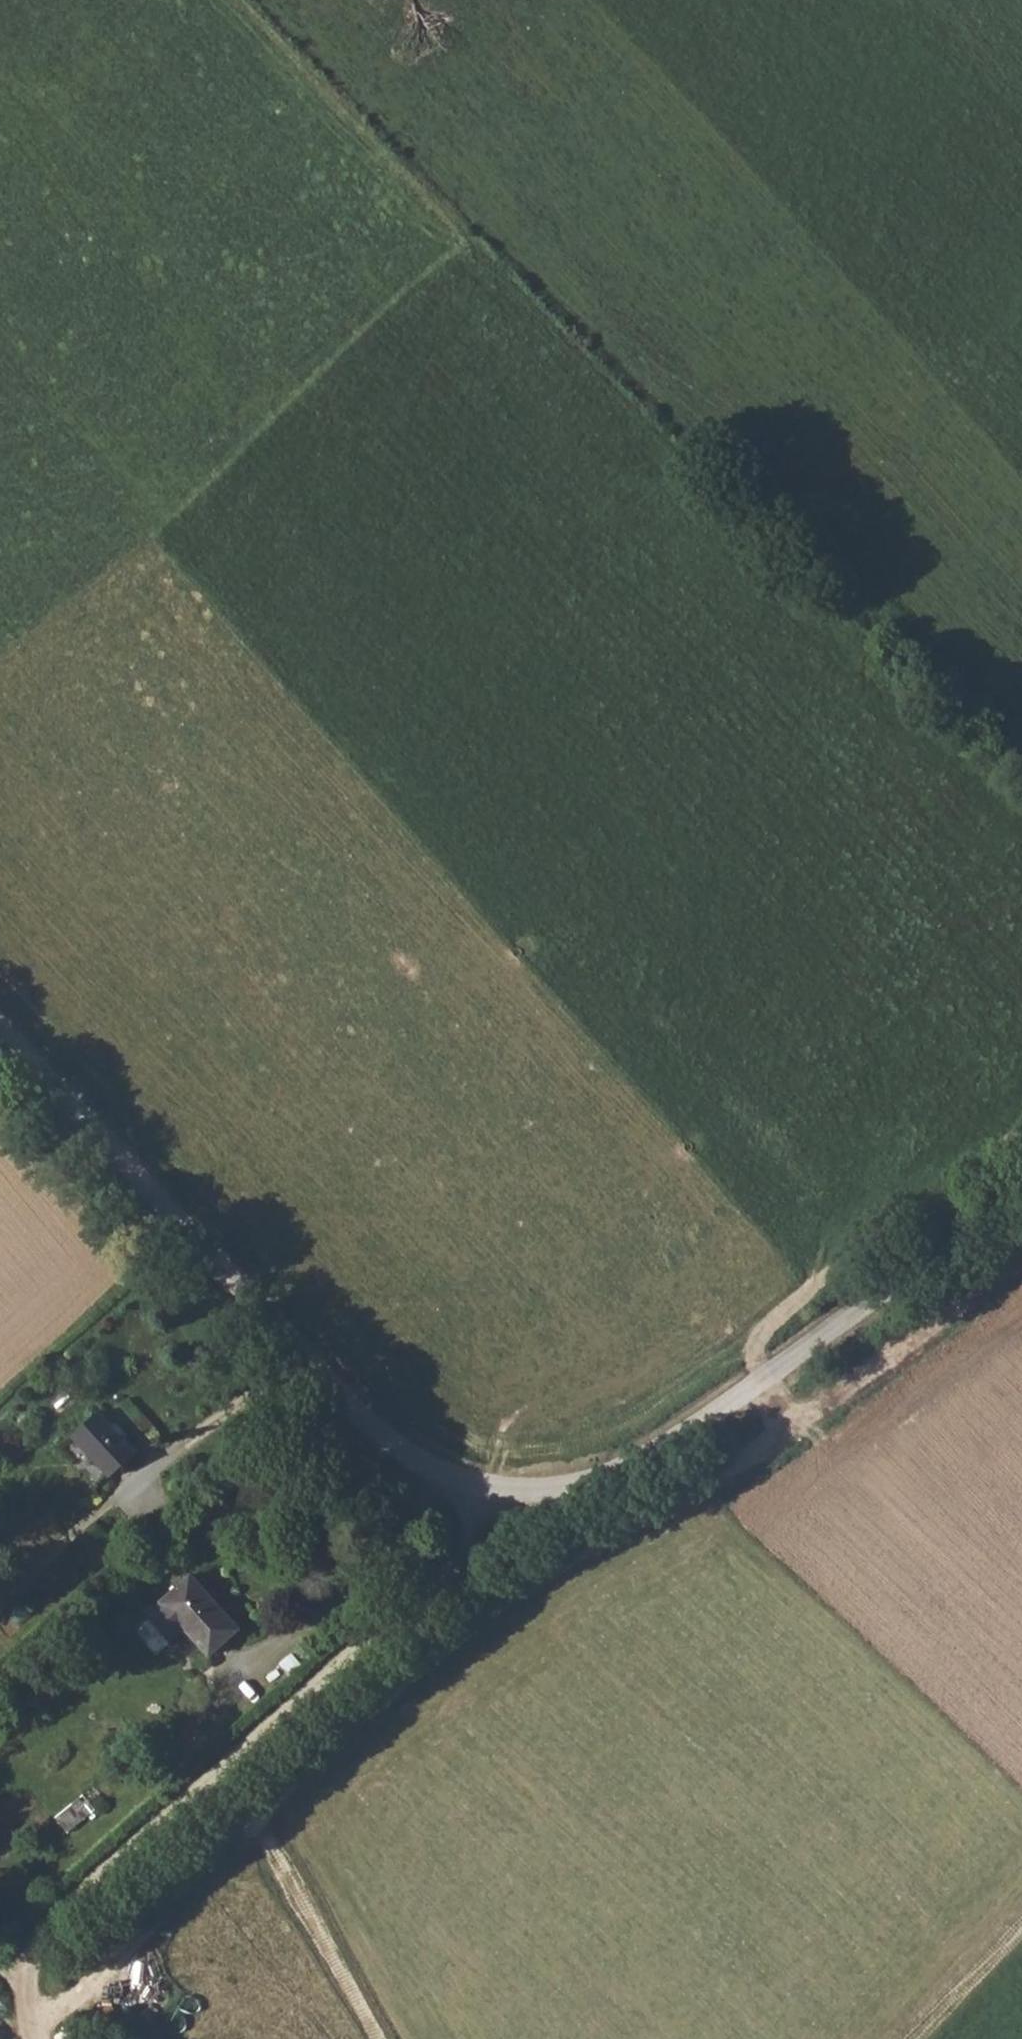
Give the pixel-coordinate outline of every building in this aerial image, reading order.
[(101,1403),(75,1425),(115,1466),(140,1443),(101,1403)] [(184,1561),(153,1589),(204,1643),(234,1614),(184,1561)] [(70,1829),(97,1808),(85,1793),(58,1814),(70,1829)]
